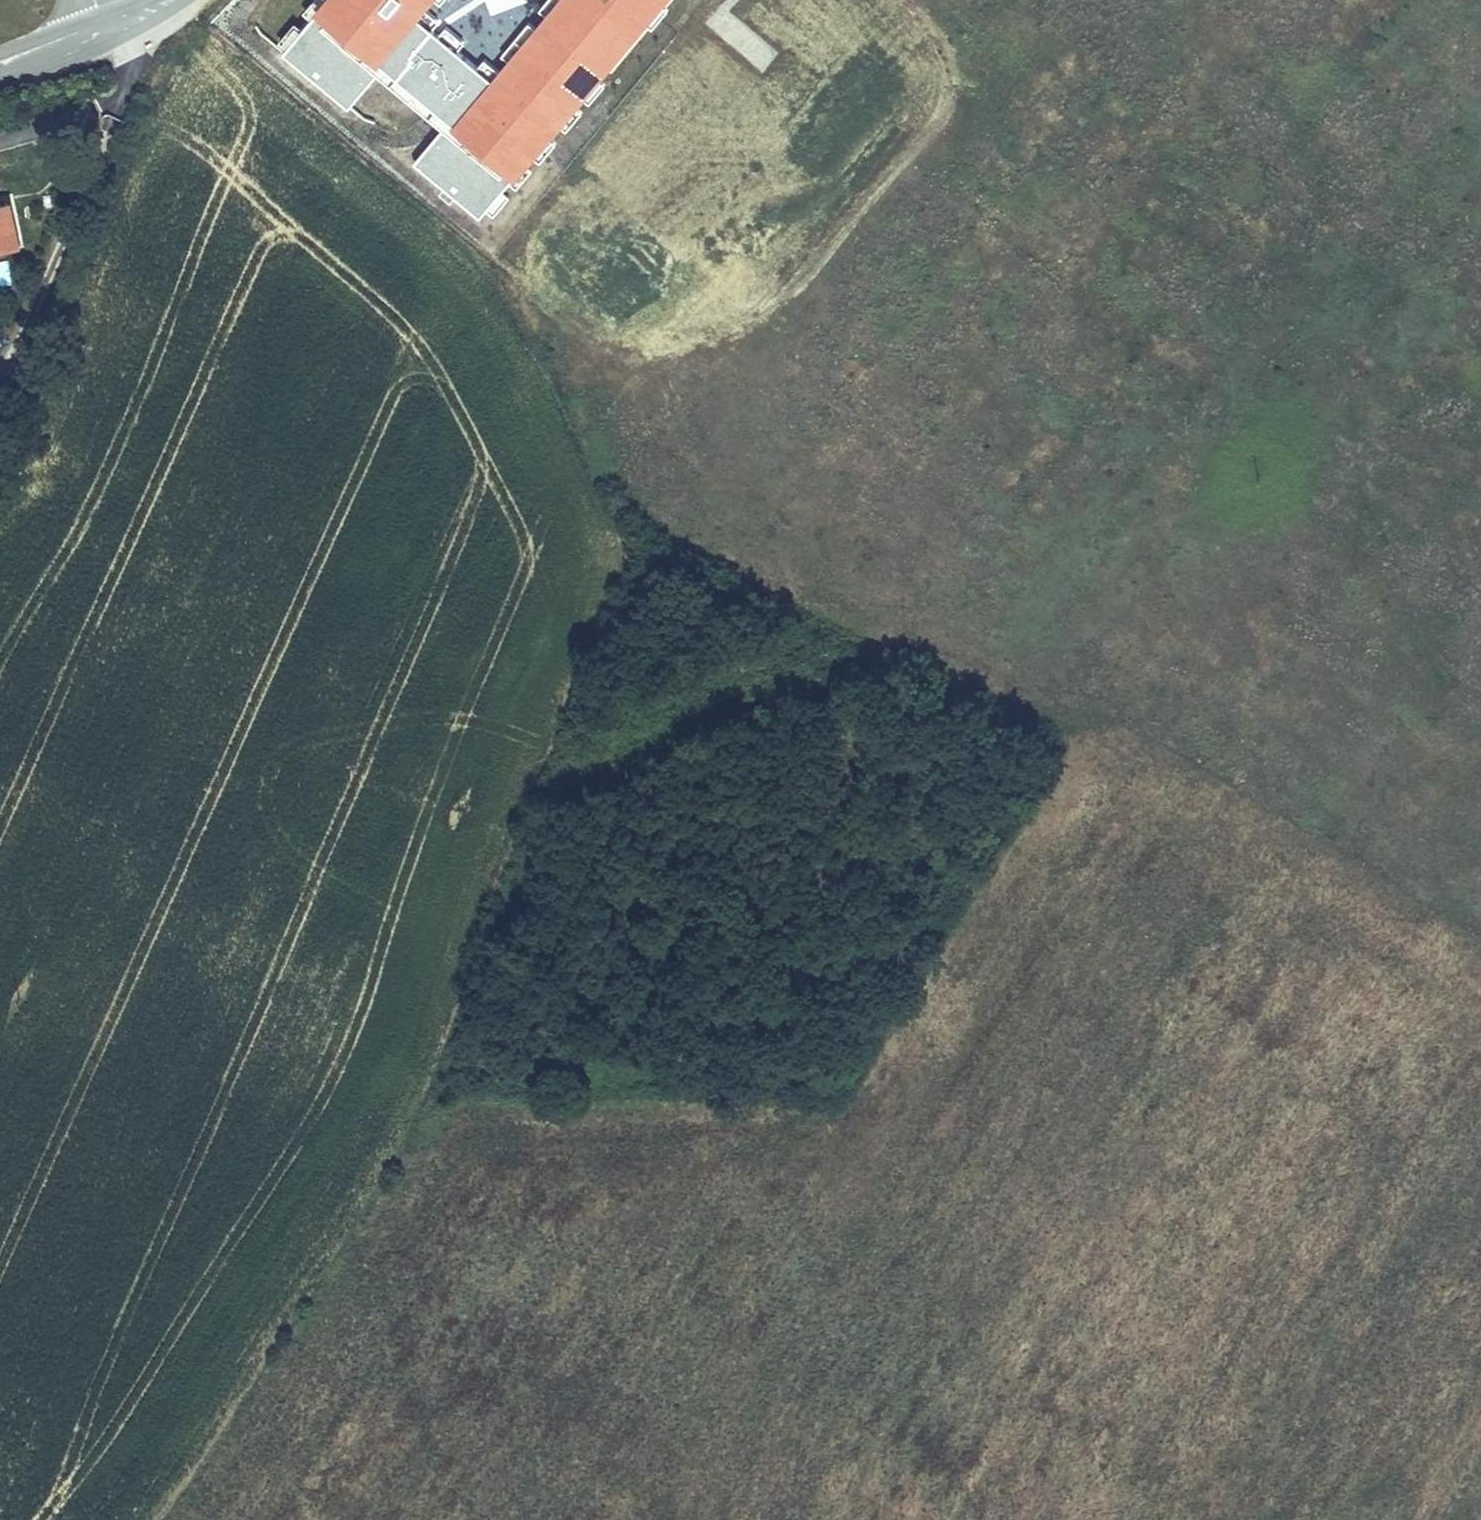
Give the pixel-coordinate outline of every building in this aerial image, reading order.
[(343,3),(353,11),(339,27),(329,19),(309,42),(319,50),(299,72),(350,114),(384,74),(464,140),(430,181),(487,230),(682,0),(345,0),(343,3)] [(0,215),(0,259),(20,255),(10,213),(0,215)]
